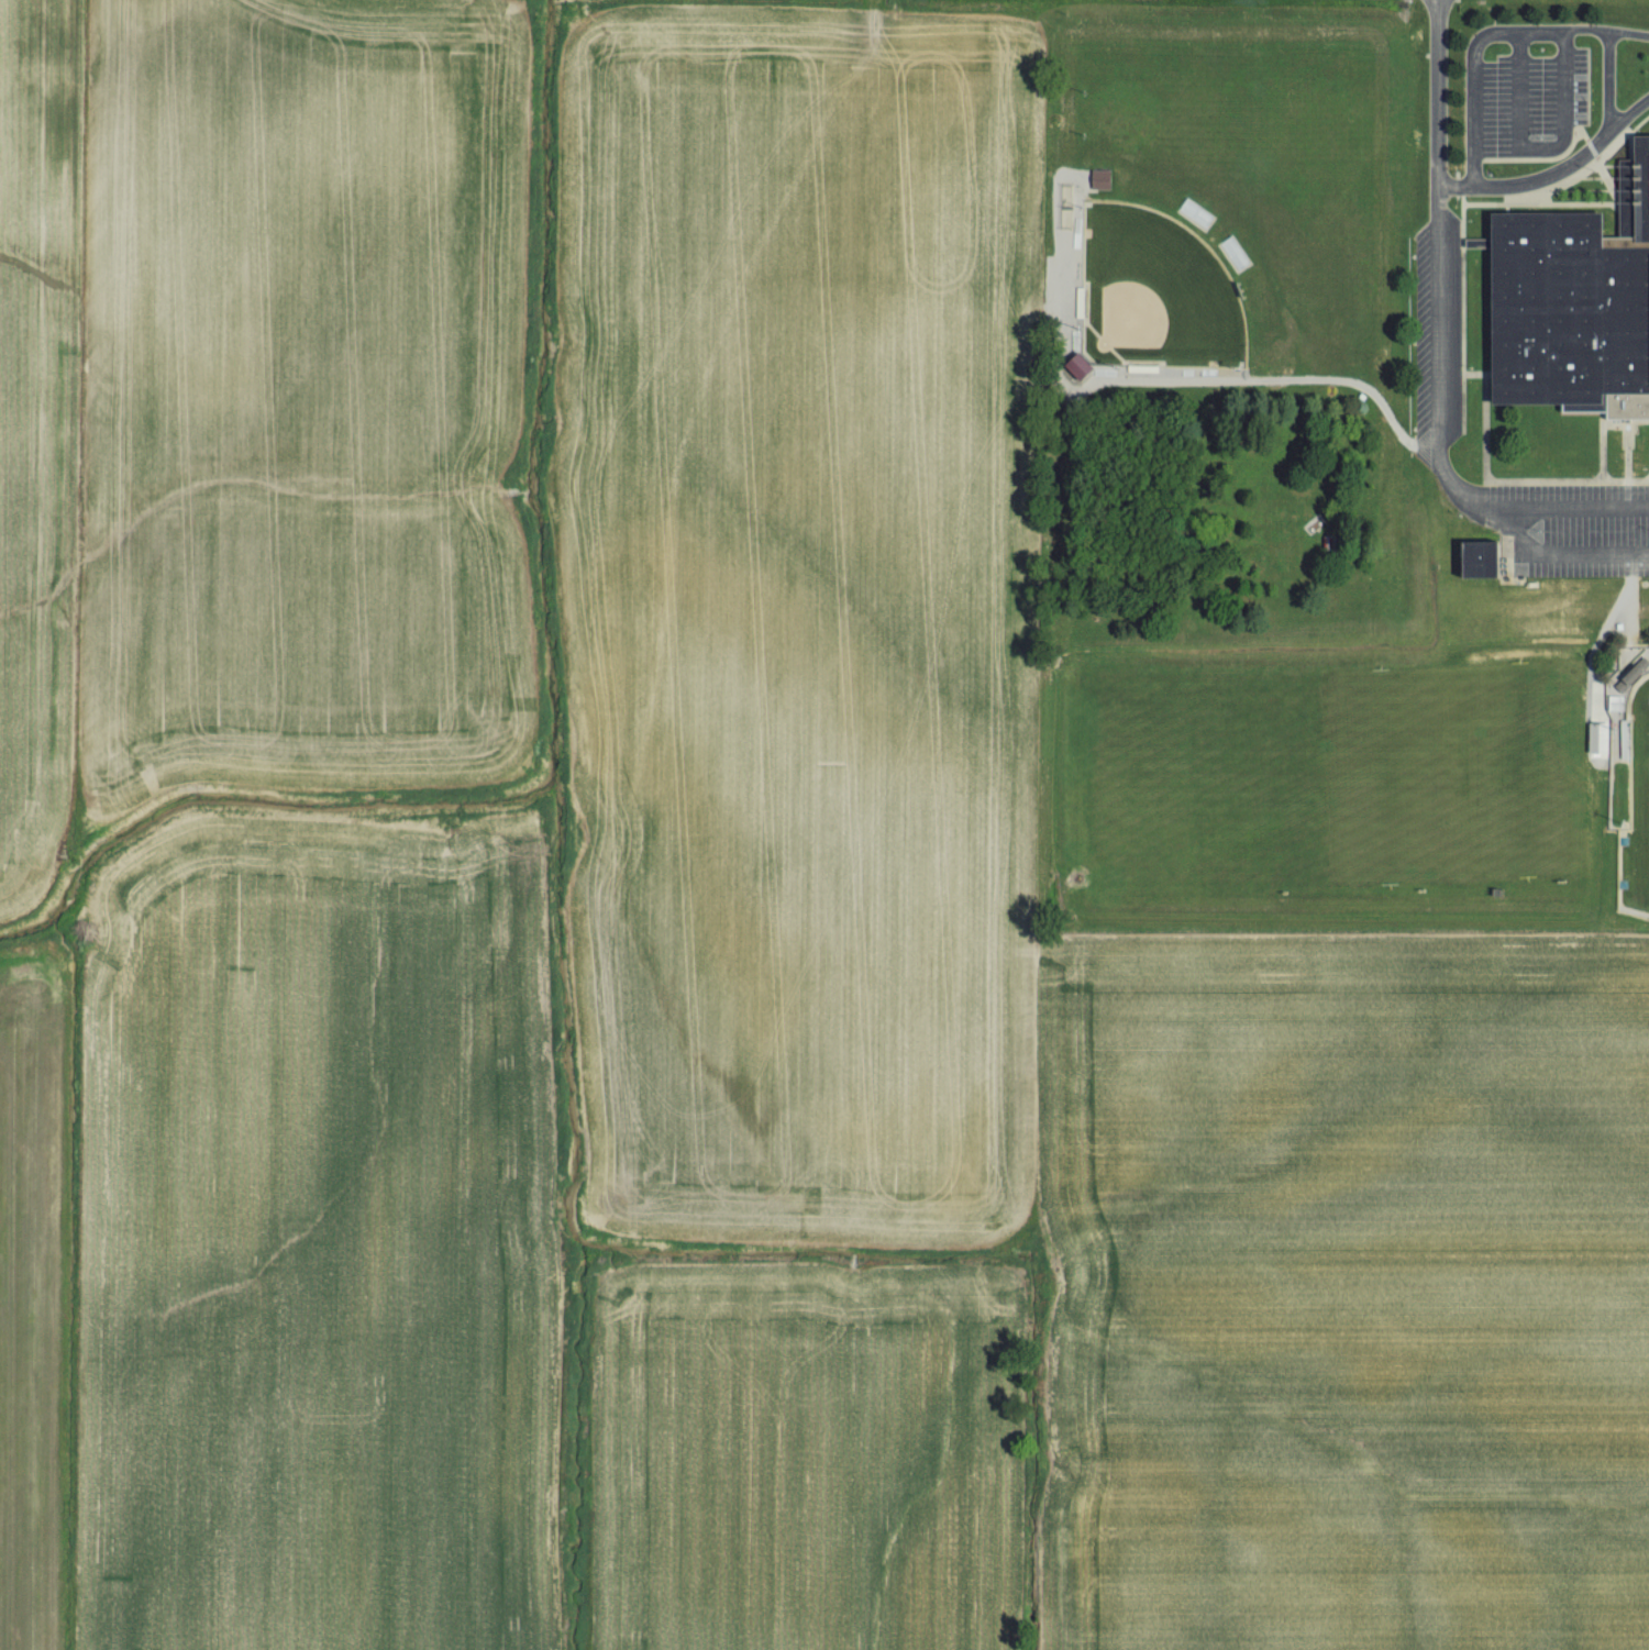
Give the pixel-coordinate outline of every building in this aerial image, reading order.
[(1558,407),(1561,414),(1602,414),(1604,422),(1648,422),(1648,156),(1648,190),(1591,209),(1591,216),(1486,216),(1487,408),(1558,407)] [(1493,578),(1493,544),(1458,544),(1458,578),(1493,578)]
